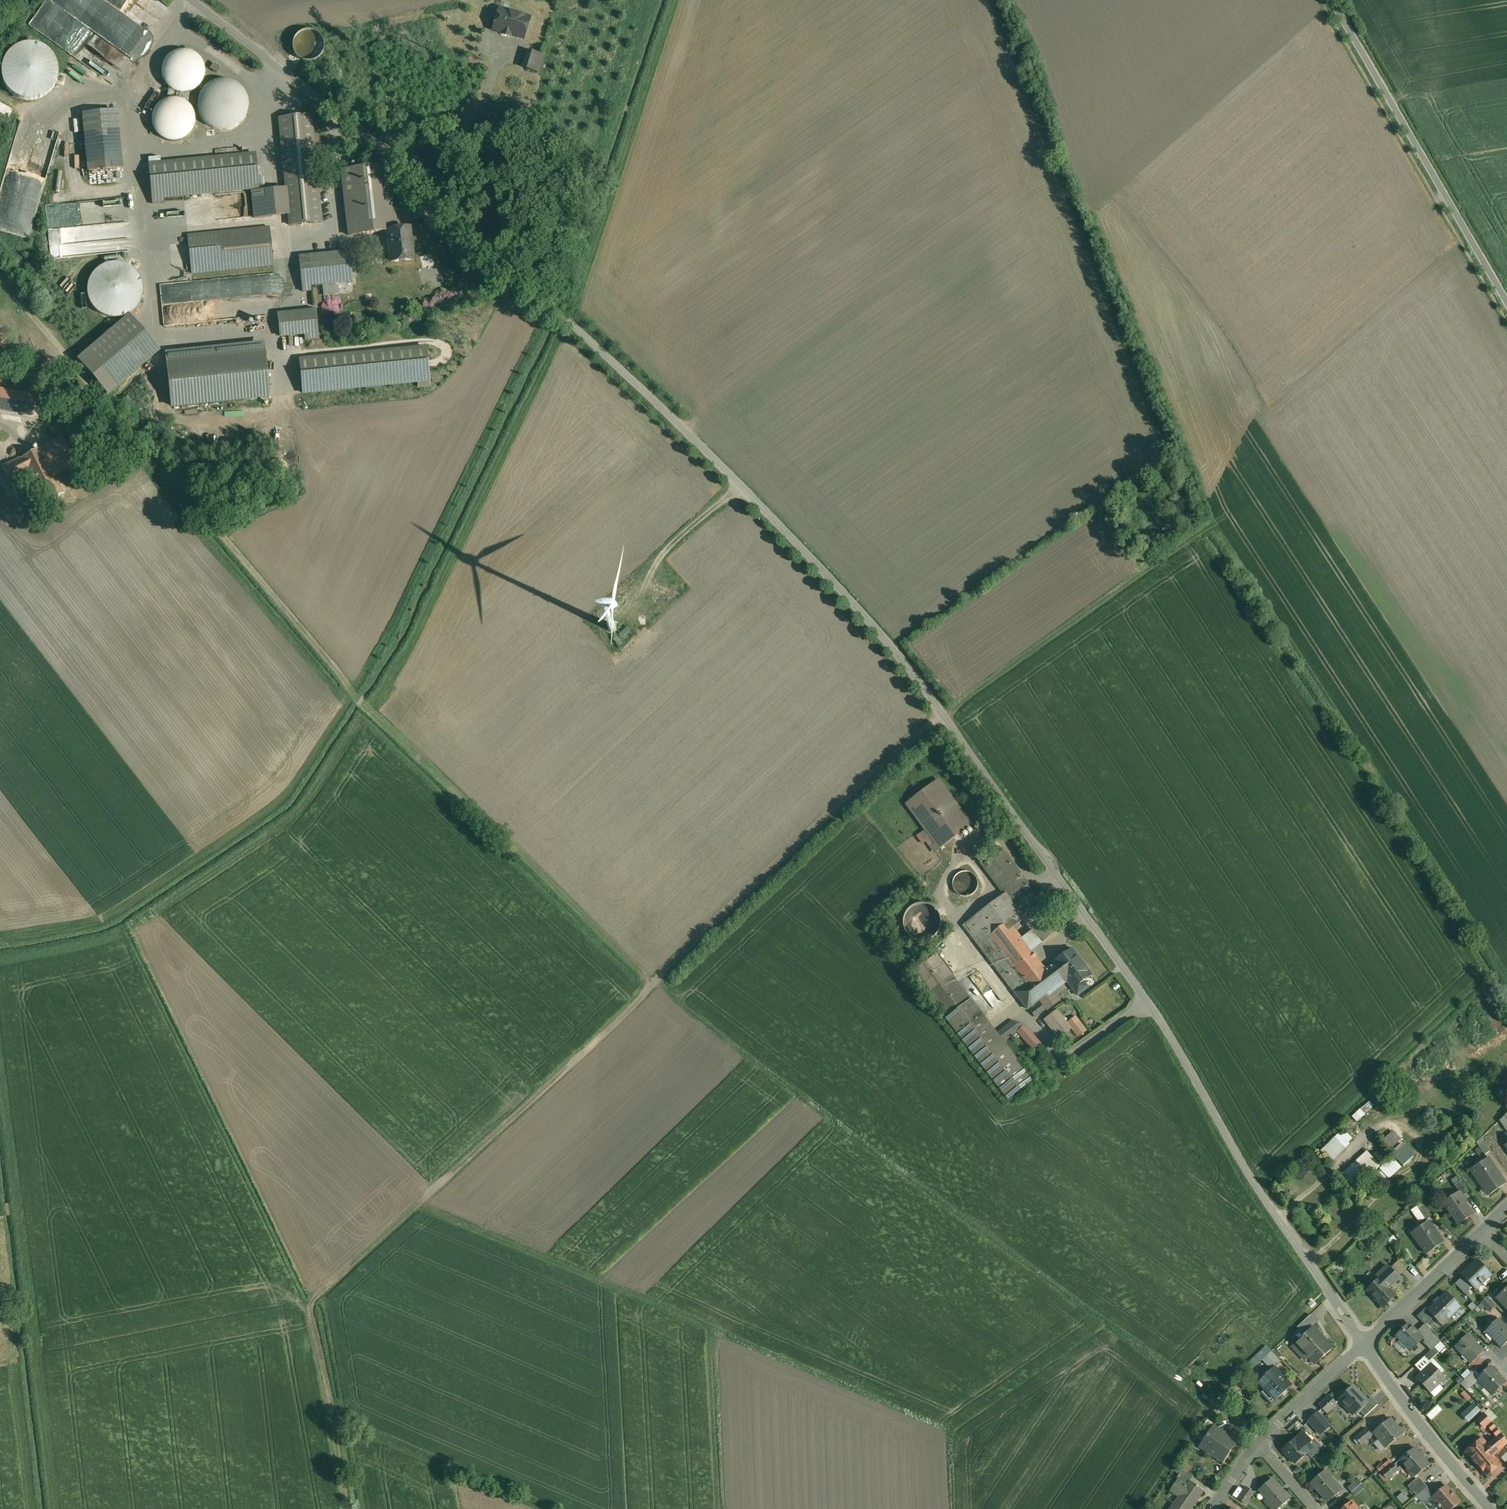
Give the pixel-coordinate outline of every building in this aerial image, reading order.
[(32,26),(55,41),(72,15),(108,38),(114,28),(109,25),(110,23),(107,21),(111,14),(115,16),(120,9),(108,2),(110,0),(48,0),(32,26)] [(530,18),(500,8),(493,29),(524,38),(530,18)] [(304,62),(328,54),(320,28),(296,35),(304,62)] [(1,72),(2,81),(6,89),(12,96),(21,100),(30,101),(39,100),(48,95),(54,88),(58,79),(59,69),(56,60),(50,52),(42,46),(32,43),(22,44),(13,48),(7,55),(2,63),(1,72)] [(190,51),(187,50),(183,50),(179,51),(176,52),(173,53),(171,54),(169,56),(168,57),(167,58),(165,61),(164,63),(163,66),(162,68),(162,69),(162,72),(162,74),(162,76),(163,79),(164,81),(165,83),(167,85),(169,87),(171,89),(173,91),(175,92),(178,93),(181,93),(185,93),(188,93),(190,92),(193,91),(195,90),(197,89),(198,87),(200,86),(201,85),(202,83),(203,81),(204,79),(204,77),(205,75),(205,71),(205,69),(205,67),(204,65),(203,63),(202,60),(200,58),(198,56),(196,54),(195,53),(192,52),(190,51)] [(544,56),(531,52),(529,60),(542,63),(544,56)] [(221,68),(214,63),(211,68),(218,73),(221,68)] [(226,80),(223,79),(219,80),(216,81),(212,82),(210,83),(208,85),(206,86),(204,88),(203,90),(202,92),(201,94),(200,96),(199,98),(198,101),(198,102),(198,105),(198,108),(198,109),(199,111),(200,114),(201,116),(202,119),(204,122),(206,124),(208,125),(210,127),(213,128),(217,129),(221,130),(224,130),(229,130),(231,129),(233,128),(234,128),(237,126),(239,125),(241,123),(243,121),(245,118),(246,115),(247,113),(248,111),(249,108),(249,106),(249,104),(248,101),(248,100),(248,98),(247,96),(246,94),(245,92),(245,91),(243,89),(242,88),(240,86),(239,85),(237,83),(235,82),(233,81),(230,80),(226,80)] [(169,99),(167,99),(164,101),(162,102),(159,104),(158,105),(156,107),(155,109),(154,112),(153,114),(153,115),(152,117),(152,120),(152,123),(153,124),(153,126),(154,127),(154,129),(156,132),(157,134),(159,136),(161,138),(164,139),(166,140),(168,141),(172,141),(175,142),(178,141),(181,141),(183,139),(186,138),(189,136),(191,134),(193,131),(194,128),(195,126),(195,124),(195,121),(196,119),(195,117),(195,115),(194,113),(194,111),(192,108),(190,106),(189,104),(187,103),(185,102),(183,100),(181,99),(177,99),(173,98),(169,99)] [(117,111),(84,114),(89,171),(122,168),(117,111)] [(311,115),(280,118),(286,188),(289,215),(290,225),(322,222),(311,115)] [(256,154),(150,164),(153,204),(164,203),(164,198),(259,188),(256,154)] [(390,164),(339,170),(347,237),(386,233),(385,230),(397,229),(390,164)] [(286,188),(250,191),(253,219),(289,215),(286,188)] [(32,236),(36,216),(0,210),(0,231),(32,236)] [(270,227),(188,235),(192,273),(274,265),(270,227)] [(397,229),(385,230),(386,233),(389,264),(415,261),(411,227),(397,229)] [(65,246),(67,254),(95,250),(94,241),(65,246)] [(350,251),(299,256),(303,287),(353,282),(350,251)] [(123,264),(121,264),(117,263),(113,263),(109,263),(106,264),(102,266),(99,268),(97,270),(95,272),(93,274),(91,277),(89,280),(89,282),(88,284),(87,286),(87,289),(87,291),(87,293),(88,296),(88,298),(89,300),(90,302),(92,306),(95,309),(97,311),(98,313),(100,314),(102,315),(104,316),(106,317),(109,317),(113,318),(116,318),(120,317),(122,317),(125,316),(127,315),(130,313),(131,312),(133,311),(135,309),(136,307),(138,304),(140,301),(141,298),(142,295),(142,292),(142,290),(142,287),(141,284),(141,283),(140,280),(139,279),(138,275),(135,272),(133,270),(131,268),(129,267),(127,266),(125,265),(123,264)] [(245,276),(161,284),(165,326),(227,320),(226,314),(233,313),(233,311),(241,310),(241,307),(234,308),(234,303),(230,304),(229,300),(248,298),(245,276)] [(316,311),(279,315),(281,336),(318,333),(316,311)] [(161,351),(129,314),(76,358),(108,396),(161,351)] [(0,328),(0,371),(8,329),(0,328)] [(264,343),(165,353),(171,409),(270,399),(264,343)] [(299,358),(303,394),(429,381),(426,346),(299,358)] [(0,389),(0,409),(33,415),(36,396),(0,389)] [(77,465),(61,435),(38,447),(39,449),(41,448),(50,467),(55,476),(77,465)] [(39,449),(3,467),(13,486),(31,476),(50,467),(41,448),(39,449)] [(50,467),(31,476),(36,486),(46,505),(64,494),(55,476),(50,467)] [(31,476),(13,486),(18,496),(36,486),(31,476)] [(972,824),(939,780),(907,804),(927,830),(932,837),(937,843),(940,848),(972,824)] [(927,830),(921,833),(927,841),(932,837),(927,830)] [(937,843),(932,847),(936,852),(940,848),(937,843)] [(1045,969),(1013,927),(1024,919),(1015,907),(1035,892),(1002,849),(982,864),(1005,894),(964,925),(1028,1009),(1040,1000),(1042,1003),(1046,1008),(1047,1010),(1054,1005),(1048,998),(1062,987),(1060,985),(1068,979),(1055,962),(1045,969)] [(978,889),(979,884),(977,879),(975,875),(970,872),(965,871),(961,872),(956,875),(954,879),(953,884),(954,889),(957,893),(961,896),(966,897),(971,896),(975,893),(978,889)] [(1062,928),(1035,892),(1015,907),(1024,919),(1042,943),(1062,928)] [(1092,975),(1072,949),(1055,962),(1068,979),(1074,988),(1073,989),(1078,995),(1089,987),(1084,981),(1092,975)] [(937,955),(913,973),(947,1018),(972,1000),(937,955)] [(1033,1080),(972,1000),(947,1018),(947,1019),(1009,1099),(1033,1080)] [(1042,1003),(1031,1011),(1035,1016),(1046,1008),(1042,1003)] [(1071,1028),(1058,1011),(1046,1020),(1059,1038),(1071,1028)] [(1014,1022),(999,1033),(1005,1041),(1018,1031),(1023,1027),(1022,1025),(1014,1022)] [(1042,1045),(1025,1025),(1023,1027),(1018,1031),(1035,1051),(1042,1045)] [(1371,1099),(1355,1116),(1360,1121),(1377,1104),(1371,1099)] [(1355,1140),(1344,1129),(1325,1148),(1336,1159),(1355,1140)] [(1395,1129),(1386,1138),(1395,1147),(1404,1138),(1395,1129)] [(1484,1140),(1478,1145),(1485,1155),(1491,1151),(1484,1140)] [(1406,1165),(1418,1153),(1408,1143),(1396,1155),(1406,1165)] [(1369,1149),(1345,1173),(1359,1187),(1384,1164),(1369,1149)] [(1382,1168),(1392,1178),(1405,1165),(1395,1156),(1382,1168)] [(1489,1158),(1472,1170),(1480,1183),(1482,1181),(1491,1194),(1506,1183),(1489,1158)] [(1469,1192),(1461,1181),(1455,1185),(1459,1192),(1460,1191),(1463,1196),(1469,1192)] [(1459,1192),(1444,1202),(1459,1224),(1474,1214),(1466,1203),(1467,1202),(1463,1196),(1460,1191),(1459,1192)] [(1425,1205),(1419,1209),(1426,1220),(1433,1216),(1425,1205)] [(1429,1221),(1413,1233),(1427,1254),(1428,1253),(1426,1251),(1432,1246),(1434,1249),(1443,1242),(1429,1221)] [(1407,1269),(1399,1260),(1391,1268),(1398,1277),(1407,1269)] [(1491,1275),(1478,1260),(1463,1274),(1464,1276),(1474,1286),(1476,1289),(1477,1288),(1475,1286),(1480,1282),(1482,1284),(1491,1275)] [(1388,1265),(1377,1276),(1380,1279),(1367,1290),(1384,1307),(1396,1295),(1389,1288),(1399,1278),(1398,1277),(1391,1268),(1388,1265)] [(1464,1276),(1462,1277),(1463,1278),(1456,1284),(1465,1294),(1474,1286),(1464,1276)] [(1496,1289),(1501,1294),(1506,1289),(1506,1281),(1506,1279),(1496,1289)] [(1501,1294),(1498,1297),(1506,1307),(1506,1289),(1501,1294)] [(1428,1309),(1434,1316),(1443,1325),(1461,1307),(1447,1292),(1428,1309)] [(1496,1307),(1488,1297),(1482,1303),(1491,1312),(1496,1307)] [(1434,1316),(1428,1309),(1427,1307),(1417,1316),(1425,1324),(1434,1316)] [(1311,1314),(1297,1327),(1305,1335),(1313,1327),(1311,1325),(1316,1320),(1311,1314)] [(1486,1331),(1501,1348),(1506,1343),(1506,1327),(1500,1319),(1486,1331)] [(1417,1331),(1410,1324),(1397,1337),(1410,1350),(1422,1338),(1417,1332),(1417,1331)] [(1425,1324),(1417,1331),(1417,1332),(1422,1338),(1426,1341),(1434,1334),(1425,1324)] [(1305,1335),(1292,1346),(1306,1361),(1310,1357),(1316,1364),(1333,1348),(1313,1327),(1305,1335)] [(1485,1351),(1469,1334),(1456,1347),(1471,1363),(1479,1357),(1485,1351)] [(1439,1352),(1434,1347),(1425,1357),(1429,1361),(1439,1352)] [(1272,1351),(1262,1360),(1272,1370),(1274,1368),(1275,1368),(1282,1361),(1272,1351)] [(1479,1357),(1471,1363),(1469,1365),(1474,1371),(1482,1363),(1483,1362),(1479,1357)] [(1432,1363),(1417,1377),(1431,1393),(1446,1379),(1432,1363)] [(1474,1371),(1466,1378),(1467,1378),(1472,1373),(1478,1378),(1487,1369),(1482,1363),(1474,1371)] [(1478,1378),(1478,1379),(1493,1394),(1506,1382),(1491,1366),(1487,1369),(1478,1378)] [(1275,1368),(1274,1368),(1272,1370),(1259,1382),(1266,1389),(1267,1388),(1277,1399),(1276,1400),(1291,1386),(1275,1368)] [(1367,1402),(1353,1386),(1350,1389),(1348,1386),(1342,1392),(1344,1394),(1339,1399),(1345,1406),(1347,1405),(1353,1413),(1352,1414),(1353,1415),(1367,1402)] [(1331,1397),(1325,1402),(1325,1401),(1320,1405),(1326,1413),(1337,1404),(1331,1397)] [(1445,1409),(1438,1400),(1426,1410),(1433,1419),(1445,1409)] [(1474,1404),(1465,1412),(1471,1419),(1480,1410),(1474,1404)] [(1488,1445),(1482,1439),(1467,1452),(1488,1476),(1501,1464),(1493,1455),(1506,1443),(1506,1440),(1485,1413),(1476,1421),(1480,1426),(1488,1425),(1497,1437),(1488,1445)] [(1310,1416),(1305,1422),(1303,1420),(1293,1430),(1299,1436),(1309,1426),(1313,1430),(1319,1425),(1310,1416)] [(1397,1427),(1391,1420),(1391,1419),(1374,1433),(1380,1440),(1381,1439),(1387,1446),(1386,1447),(1386,1448),(1403,1433),(1398,1427),(1397,1427)] [(1216,1426),(1208,1420),(1200,1431),(1207,1436),(1213,1428),(1214,1428),(1216,1426)] [(1214,1428),(1213,1428),(1207,1436),(1201,1445),(1216,1455),(1215,1456),(1224,1462),(1232,1451),(1230,1449),(1236,1440),(1229,1436),(1228,1438),(1214,1428)] [(1372,1435),(1367,1429),(1356,1438),(1361,1444),(1372,1435)] [(1300,1443),(1296,1439),(1284,1450),(1295,1464),(1308,1452),(1312,1457),(1319,1451),(1307,1437),(1300,1443)] [(1415,1448),(1400,1460),(1415,1477),(1429,1465),(1415,1448)] [(1392,1464),(1382,1473),(1387,1480),(1398,1470),(1392,1464)] [(1193,1477),(1183,1470),(1177,1479),(1179,1481),(1182,1476),(1190,1482),(1193,1477)] [(1342,1490),(1325,1471),(1318,1477),(1319,1479),(1314,1484),(1313,1482),(1312,1483),(1329,1502),(1342,1490)] [(1182,1476),(1179,1481),(1172,1491),(1180,1496),(1171,1508),(1192,1508),(1204,1491),(1190,1482),(1182,1476)] [(1428,1487),(1419,1477),(1408,1486),(1417,1496),(1428,1487)] [(1272,1479),(1260,1489),(1272,1503),(1269,1505),(1272,1508),(1279,1508),(1289,1500),(1272,1479)] [(1359,1479),(1348,1488),(1352,1492),(1362,1483),(1359,1479)] [(1433,1497),(1434,1498),(1434,1497),(1441,1504),(1440,1505),(1443,1508),(1452,1508),(1461,1502),(1447,1486),(1433,1497)] [(1432,1493),(1428,1487),(1417,1496),(1422,1502),(1432,1493)] [(1247,1488),(1239,1499),(1246,1504),(1254,1493),(1247,1488)] [(1407,1492),(1400,1496),(1404,1503),(1411,1499),(1407,1492)]
